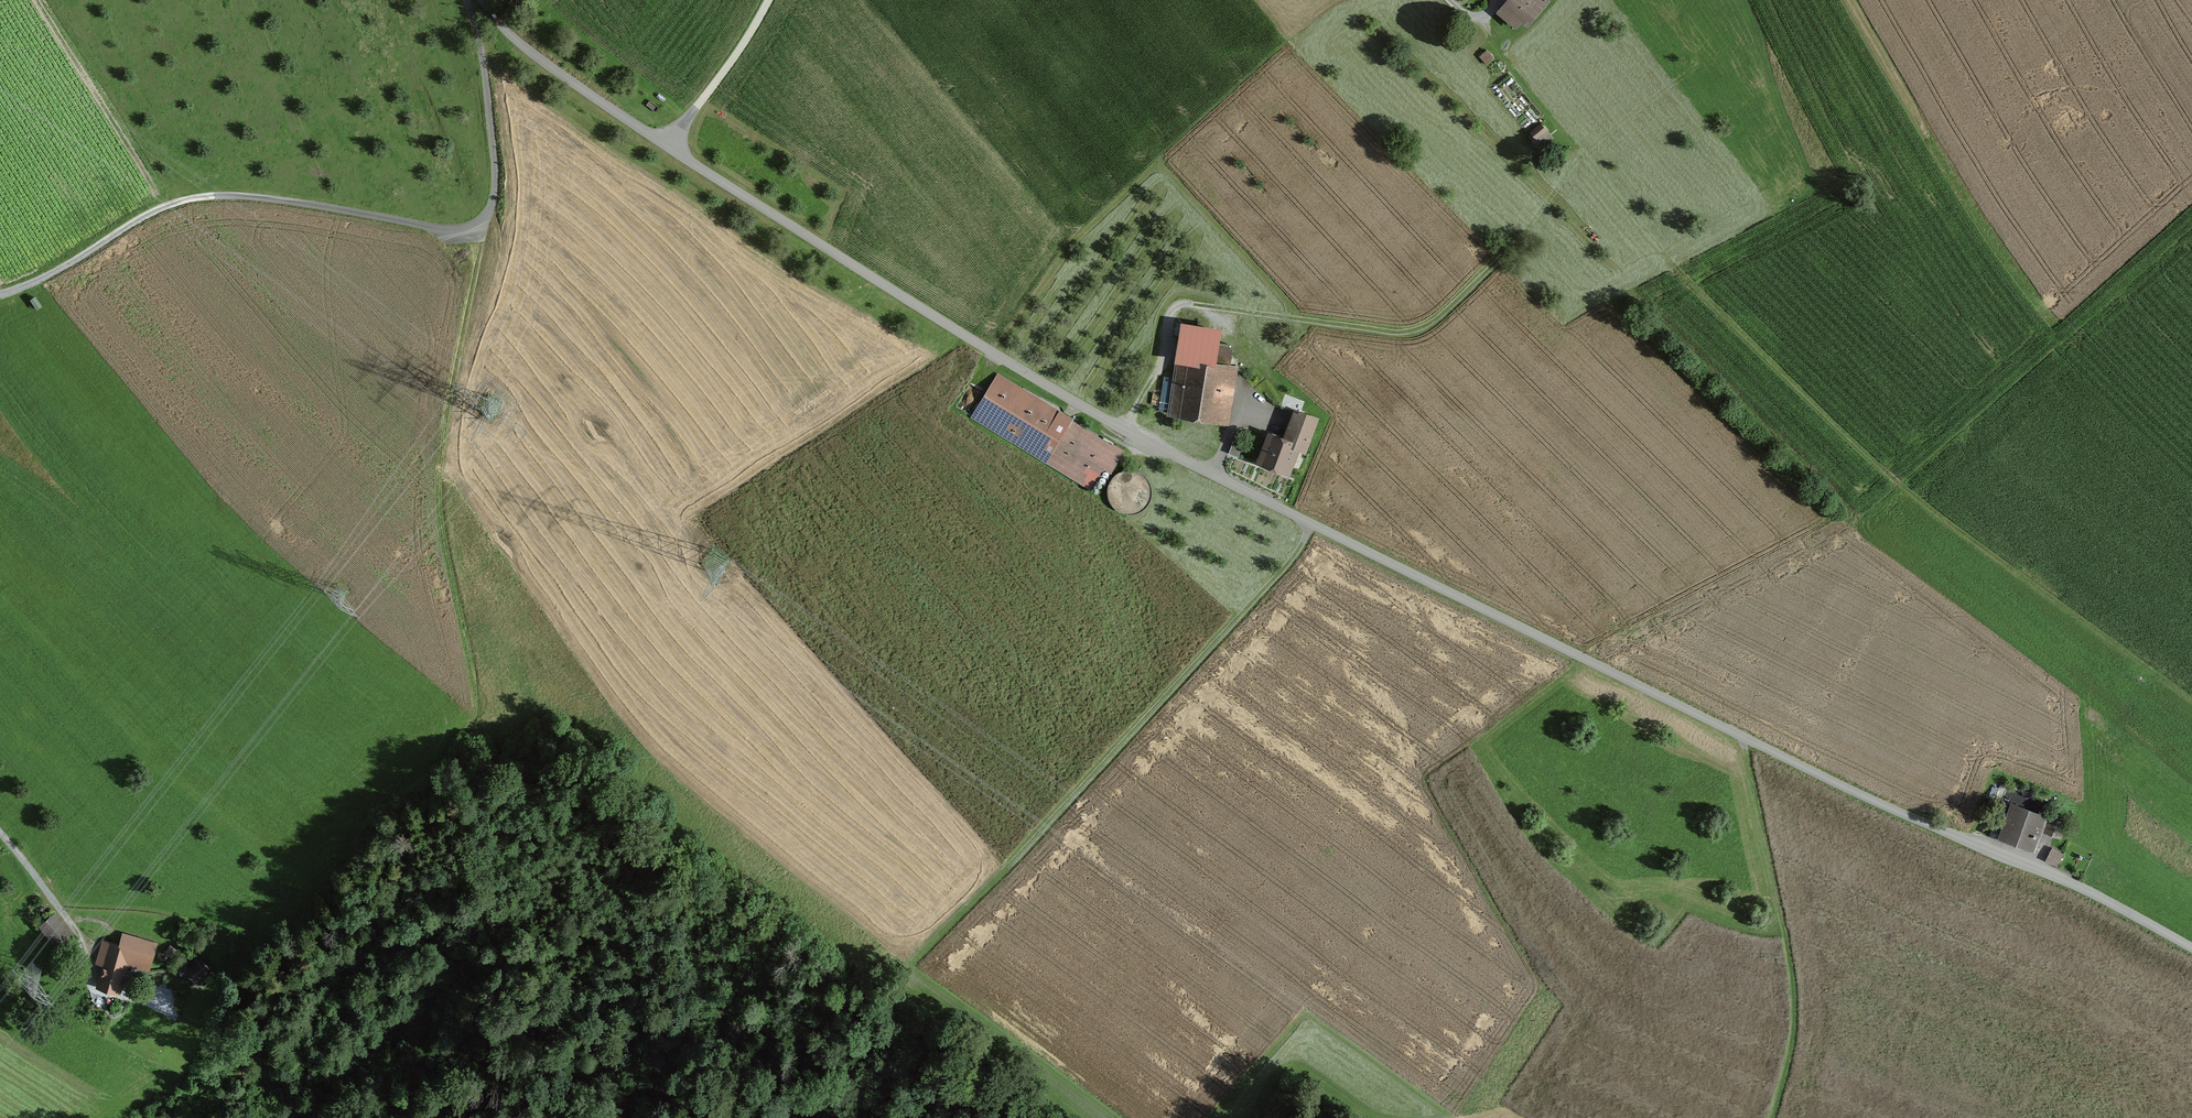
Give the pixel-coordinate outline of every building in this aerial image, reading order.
[(1495,14),(1512,28),(1530,21),(1546,2),(1544,0),(1506,0),(1495,14)] [(1484,51),(1476,59),(1483,67),(1491,59),(1484,51)] [(1551,139),(1543,129),(1528,141),(1537,150),(1551,139)] [(1234,369),(1174,359),(1164,418),(1225,428),(1234,369)] [(997,371),(970,416),(1091,490),(1105,467),(1112,471),(1125,449),(1113,442),(1112,443),(1072,419),(1073,418),(997,371)] [(1281,442),(1265,436),(1255,466),(1286,477),(1295,449),(1305,452),(1315,420),(1291,412),(1281,442)] [(1233,440),(1232,455),(1249,455),(1249,441),(1233,440)] [(1136,479),(1112,476),(1110,501),(1134,504),(1136,479)] [(2039,816),(2004,803),(1990,837),(2025,851),(2039,816)] [(2061,824),(2048,819),(2043,834),(2056,839),(2061,824)] [(2047,860),(2059,865),(2065,852),(2052,847),(2047,860)] [(51,912),(34,925),(50,945),(66,932),(51,912)] [(105,945),(99,943),(92,964),(99,967),(90,989),(108,996),(118,970),(140,978),(151,946),(110,931),(105,945)]
